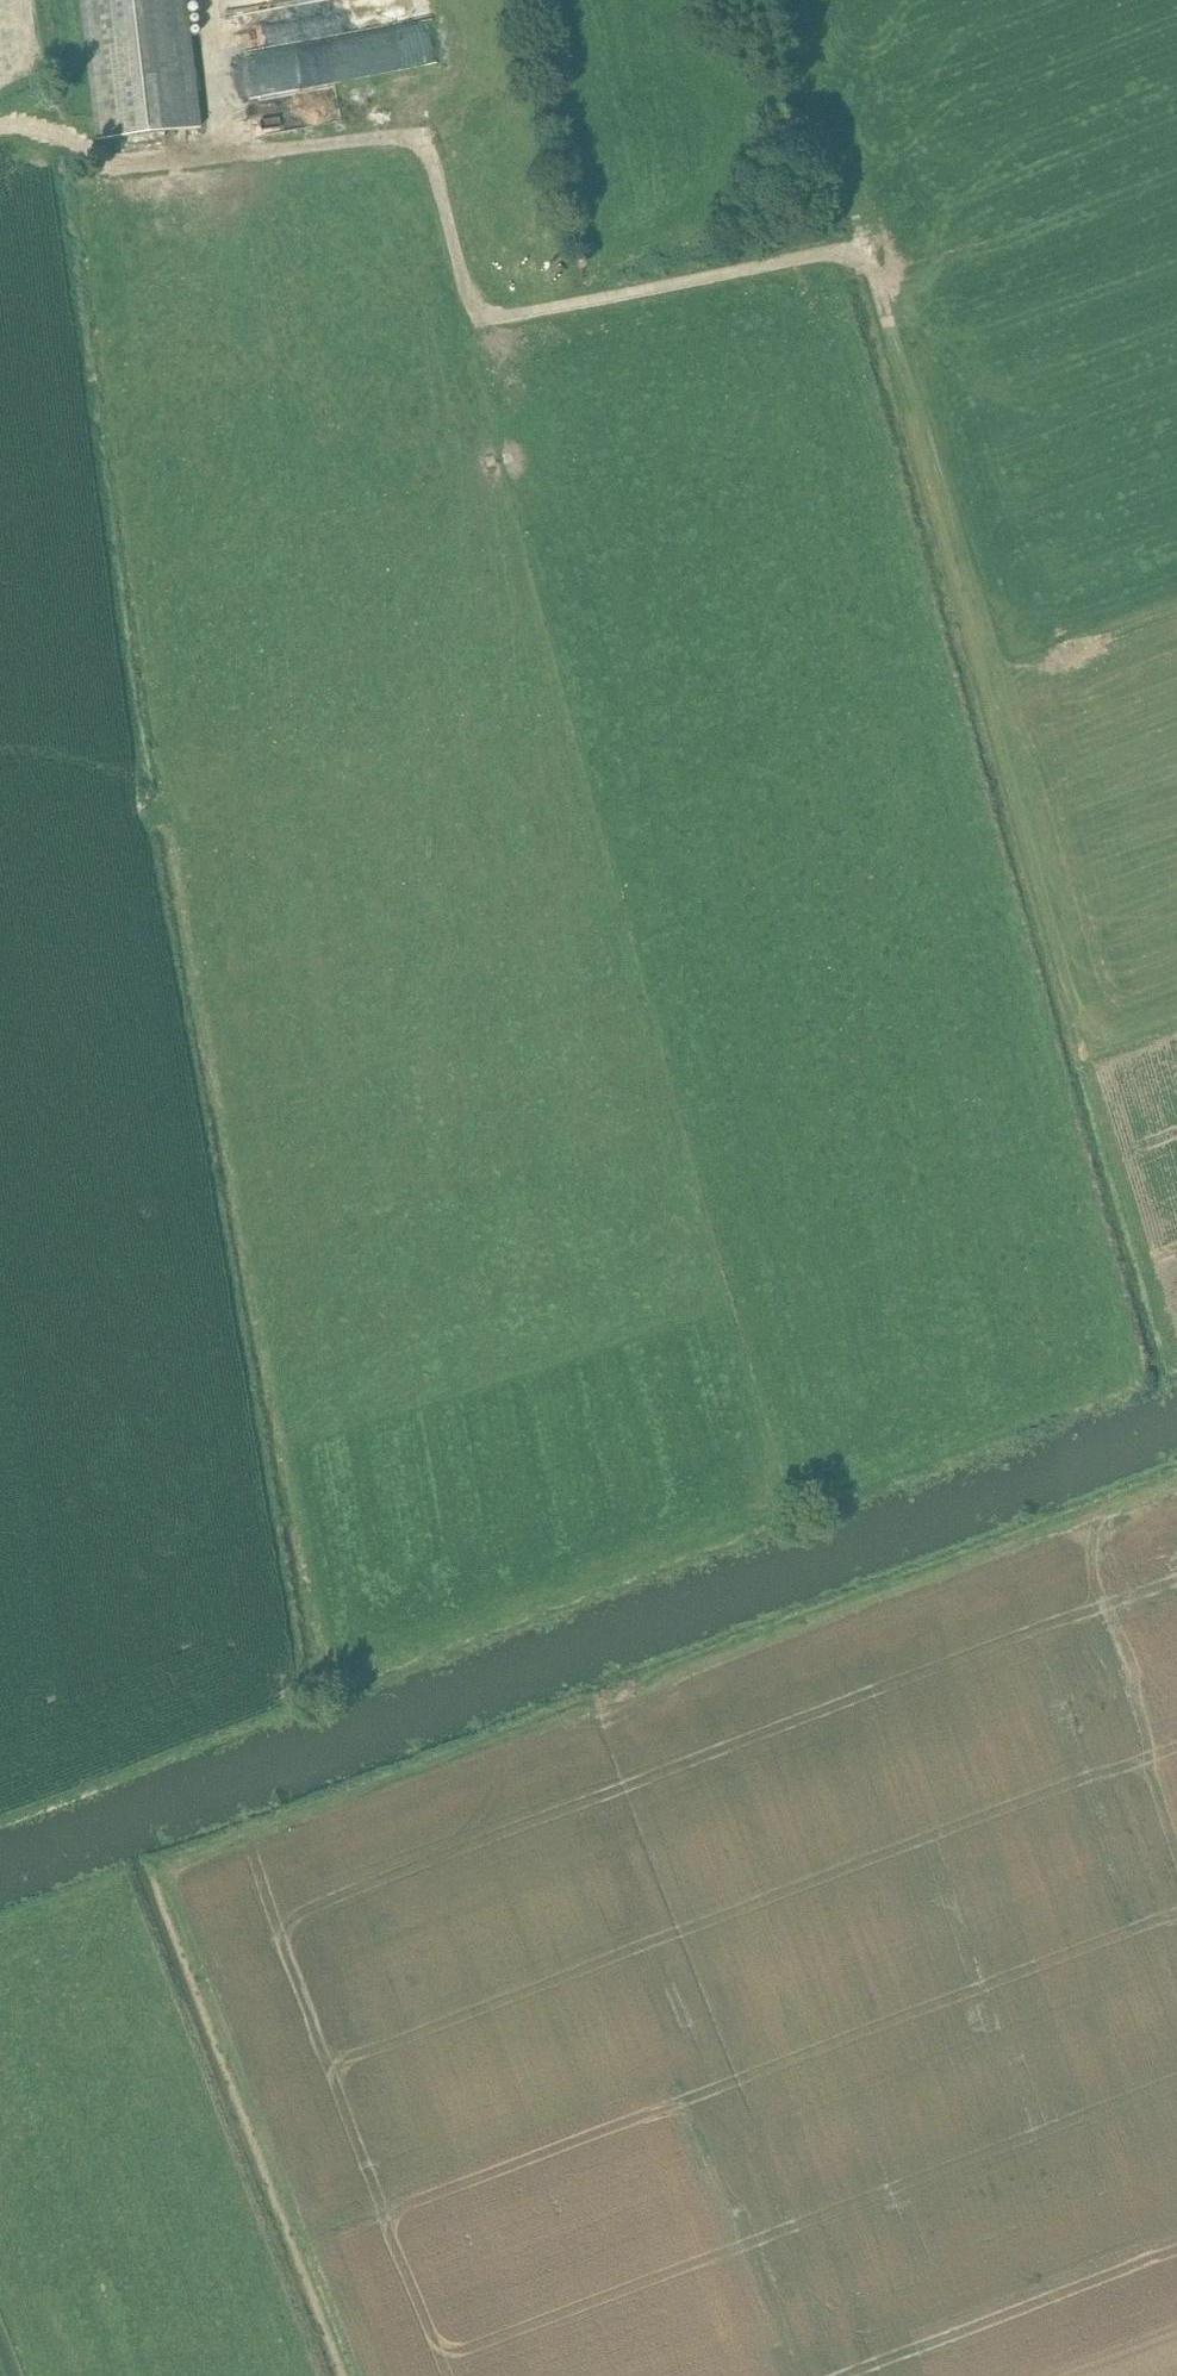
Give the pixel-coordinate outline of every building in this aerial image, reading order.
[(98,140),(202,129),(187,0),(82,0),(98,140)] [(226,16),(231,46),(411,16),(408,0),(317,0),(226,16)] [(334,72),(388,66),(385,40),(345,44),(347,60),(333,62),(334,72)] [(310,108),(310,94),(264,95),(265,123),(319,121),(319,108),(310,108)]
